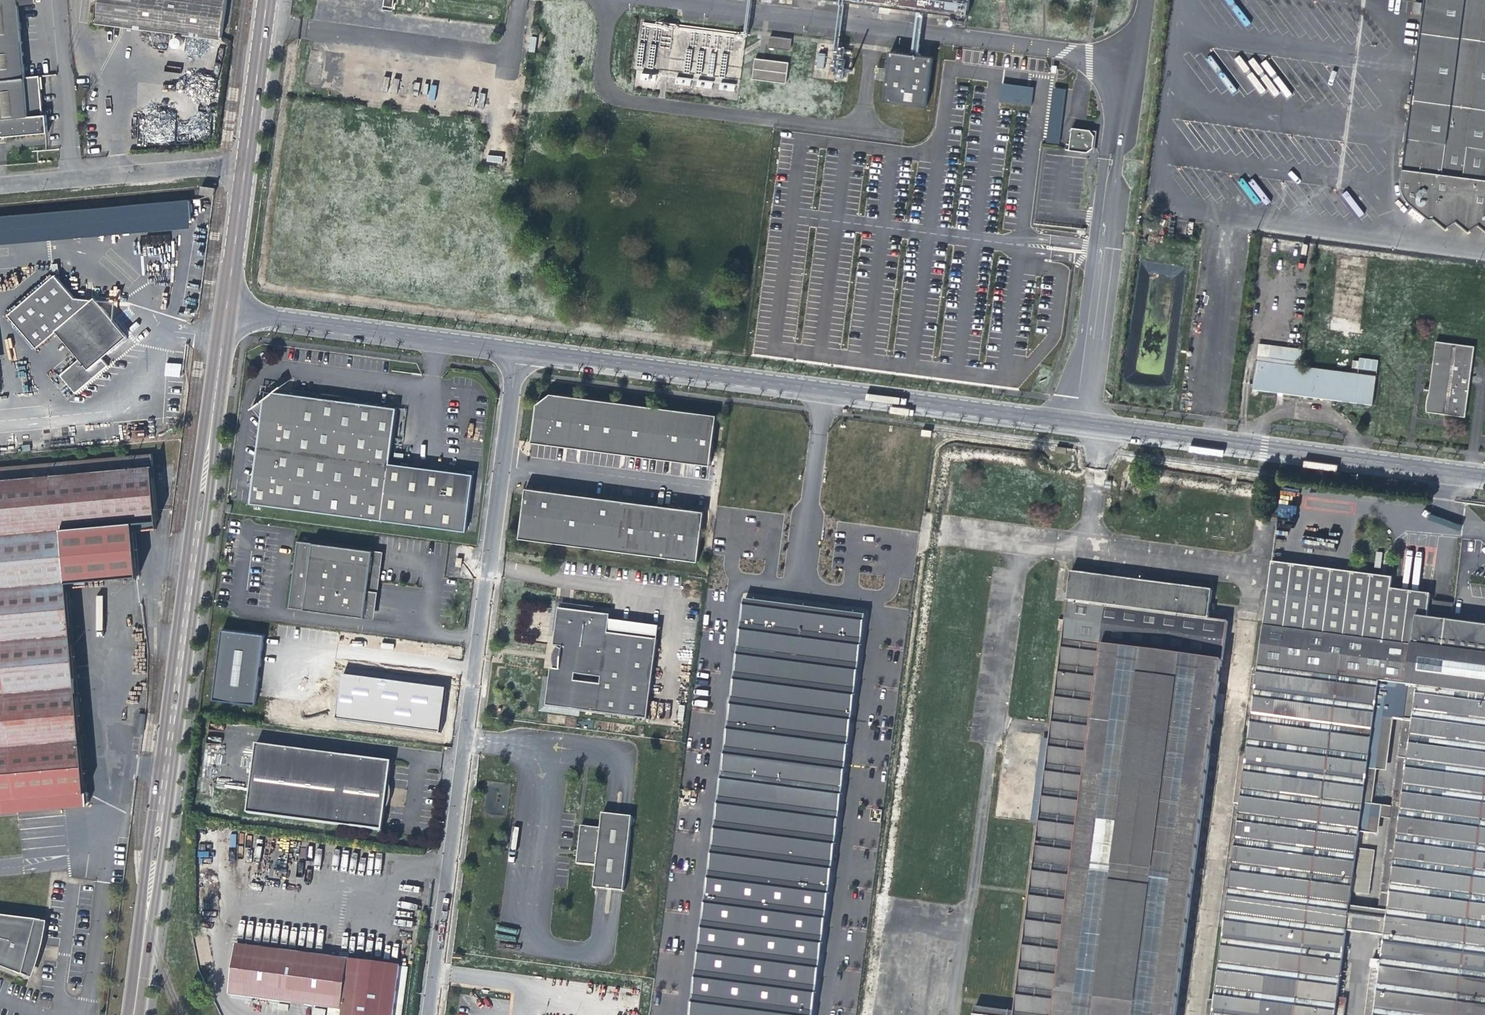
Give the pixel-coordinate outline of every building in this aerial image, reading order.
[(5,137),(5,139),(50,135),(49,117),(45,117),(42,79),(27,80),(19,0),(0,0),(0,137),(5,137)] [(89,3),(96,4),(94,20),(128,25),(220,36),(224,0),(89,0),(89,3)] [(967,18),(969,0),(821,0),(967,18)] [(1420,3),(1418,22),(1417,29),(1416,36),(1415,44),(1399,172),(1397,188),(1409,210),(1427,226),(1432,225),(1443,235),(1456,230),(1465,238),(1476,234),(1484,241),(1484,0),(1421,0),(1420,3)] [(1417,18),(1418,9),(1410,8),(1409,17),(1417,18)] [(788,39),(766,36),(765,48),(786,51),(788,39)] [(929,58),(887,52),(881,102),(923,108),(929,58)] [(815,67),(823,68),(825,55),(817,54),(815,67)] [(785,62),(751,59),(749,80),(783,83),(785,62)] [(654,83),(655,75),(643,73),(642,81),(654,83)] [(676,77),(675,84),(689,86),(690,79),(676,77)] [(723,82),(721,88),(733,91),(735,85),(723,82)] [(1031,106),(1033,87),(1001,83),(998,102),(1031,106)] [(1059,144),(1066,89),(1052,87),(1045,142),(1059,144)] [(1090,138),(1086,133),(1068,130),(1065,152),(1083,155),(1089,151),(1090,138)] [(501,163),(502,157),(487,155),(487,161),(501,163)] [(212,195),(213,187),(201,186),(200,194),(212,195)] [(190,198),(0,215),(0,234),(192,217),(190,198)] [(71,393),(105,365),(99,357),(124,335),(94,298),(85,297),(72,295),(52,272),(6,312),(34,346),(54,329),(76,359),(57,375),(71,393)] [(1256,362),(1298,367),(1300,347),(1259,342),(1256,362)] [(1431,368),(1428,392),(1428,398),(1427,399),(1427,400),(1426,401),(1426,403),(1426,404),(1426,405),(1425,406),(1425,408),(1425,409),(1425,410),(1425,411),(1425,413),(1425,414),(1425,415),(1425,417),(1464,422),(1473,351),(1434,347),(1431,368)] [(1353,358),(1352,371),(1376,373),(1377,360),(1353,358)] [(166,362),(164,375),(180,377),(181,364),(166,362)] [(1279,393),(1296,395),(1300,367),(1298,367),(1256,362),(1253,383),(1252,390),(1279,393)] [(1385,378),(1300,367),(1296,395),(1328,399),(1381,406),(1385,378)] [(315,392),(314,399),(333,401),(334,394),(327,393),(319,392),(315,392)] [(387,408),(333,401),(314,399),(266,393),(255,402),(247,409),(253,418),(252,424),(251,431),(251,437),(250,444),(249,451),(248,457),(247,464),(246,471),(246,478),(244,491),(242,502),(460,529),(466,474),(380,464),(387,408)] [(542,395),(528,406),(524,442),(540,444),(572,448),(631,455),(664,459),(682,461),(697,463),(703,463),(709,415),(542,395)] [(0,467),(0,810),(18,809),(86,802),(86,801),(89,800),(88,790),(84,789),(79,723),(68,583),(90,581),(90,574),(134,570),(131,530),(152,529),(152,518),(156,518),(150,455),(0,467)] [(535,487),(519,486),(513,534),(692,555),(698,507),(660,503),(630,499),(535,487)] [(294,539),(286,538),(278,606),(356,615),(365,549),(365,548),(294,539)] [(365,549),(356,615),(366,617),(371,579),(373,566),(375,549),(365,548),(365,549)] [(1452,623),(1427,619),(1431,595),(1389,588),(1390,577),(1271,563),(1267,593),(1248,753),(1242,753),(1236,803),(1242,804),(1214,1003),(1207,1003),(1205,1014),(1344,1014),(1345,1009),(1335,1008),(1360,836),(1362,819),(1364,806),(1364,803),(1372,804),(1376,774),(1377,770),(1368,769),(1378,684),(1417,688),(1408,759),(1401,758),(1393,811),(1392,823),(1380,907),(1389,908),(1380,970),(1375,969),(1369,1014),(1484,1014),(1484,627),(1452,623)] [(1229,622),(1208,619),(1212,591),(1130,580),(1071,572),(1066,602),(1068,603),(1060,657),(1051,726),(1049,741),(1042,793),(1038,823),(1013,1010),(974,1006),(973,1014),(1175,1014),(1229,622)] [(744,600),(689,1014),(813,1014),(865,616),(744,600)] [(642,716),(652,636),(603,630),(604,617),(605,613),(553,606),(549,643),(557,644),(557,651),(550,650),(550,654),(549,660),(555,661),(555,667),(546,666),(541,704),(642,716)] [(654,623),(604,617),(603,630),(652,636),(654,623)] [(259,634),(217,629),(208,699),(250,704),(252,695),(259,634)] [(444,686),(340,673),(335,718),(438,731),(444,686)] [(1406,712),(1401,758),(1408,759),(1417,688),(1378,684),(1368,769),(1377,770),(1376,774),(1389,776),(1397,711),(1406,712)] [(386,760),(250,744),(242,813),(378,829),(382,793),(386,760)] [(1393,811),(1364,806),(1362,819),(1383,822),(1392,823),(1393,811)] [(600,826),(580,824),(574,862),(594,864),(591,887),(606,888),(622,890),(631,815),(618,813),(601,811),(600,826)] [(1381,839),(1383,822),(1362,819),(1360,836),(1381,839)] [(45,921),(0,914),(0,964),(31,976),(40,952),(40,950),(45,921)] [(398,967),(234,944),(226,993),(341,1010),(340,1014),(392,1014),(398,967)]
